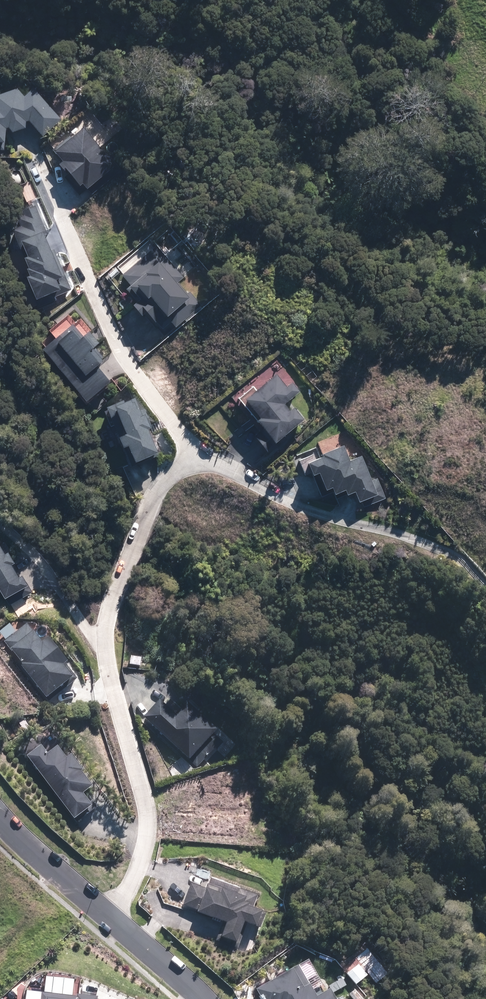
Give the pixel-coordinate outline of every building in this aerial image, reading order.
[(33,91),(24,99),(17,91),(0,97),(0,144),(5,144),(6,130),(9,129),(13,134),(27,130),(27,122),(43,138),(62,120),(33,91)] [(80,121),(49,148),(62,163),(60,165),(80,188),(83,186),(88,192),(119,164),(80,121)] [(26,256),(21,258),(28,275),(26,276),(35,299),(51,293),(53,298),(72,290),(55,249),(51,251),(44,236),(47,235),(35,206),(23,211),(25,215),(17,218),(20,225),(11,229),(21,252),(24,250),(26,256)] [(171,321),(175,327),(200,306),(187,290),(184,292),(177,283),(185,276),(158,244),(121,275),(129,285),(125,288),(135,300),(131,303),(143,317),(146,314),(159,331),(171,321)] [(237,398),(262,428),(253,435),(268,454),(286,439),(283,436),(303,419),(291,405),(288,408),(284,404),(298,392),(291,383),(286,388),(274,374),(255,390),(252,386),(237,398)] [(157,451),(147,427),(151,426),(143,406),(137,409),(132,396),(106,406),(122,448),(128,446),(134,461),(157,451)] [(345,432),(318,442),(322,454),(317,456),(315,452),(298,457),(305,477),(318,473),(323,488),(330,486),(333,492),(343,488),(345,493),(354,490),(358,501),(364,499),(366,505),(385,499),(377,478),(369,480),(360,454),(353,456),(345,432)] [(18,574),(11,563),(14,561),(7,548),(3,550),(0,545),(0,591),(4,598),(12,593),(16,600),(33,591),(22,572),(18,574)] [(29,625),(5,643),(45,699),(75,678),(65,664),(66,663),(48,638),(41,643),(29,625)] [(158,702),(143,717),(198,769),(218,748),(209,739),(216,732),(186,703),(173,716),(158,702)] [(238,730),(221,742),(232,757),(249,745),(238,730)] [(40,746),(26,757),(75,820),(81,815),(85,819),(99,808),(90,797),(87,799),(82,793),(91,787),(79,772),(81,770),(70,756),(66,759),(57,747),(47,755),(40,746)] [(197,909),(196,912),(226,924),(223,932),(220,930),(216,941),(237,949),(242,936),(238,934),(242,921),(260,928),(266,912),(252,907),(256,897),(209,879),(205,889),(191,884),(183,904),(197,909)] [(254,988),(260,998),(335,998),(329,989),(315,996),(298,964),(254,988)] [(98,994),(41,989),(40,998),(97,998),(98,994)]
